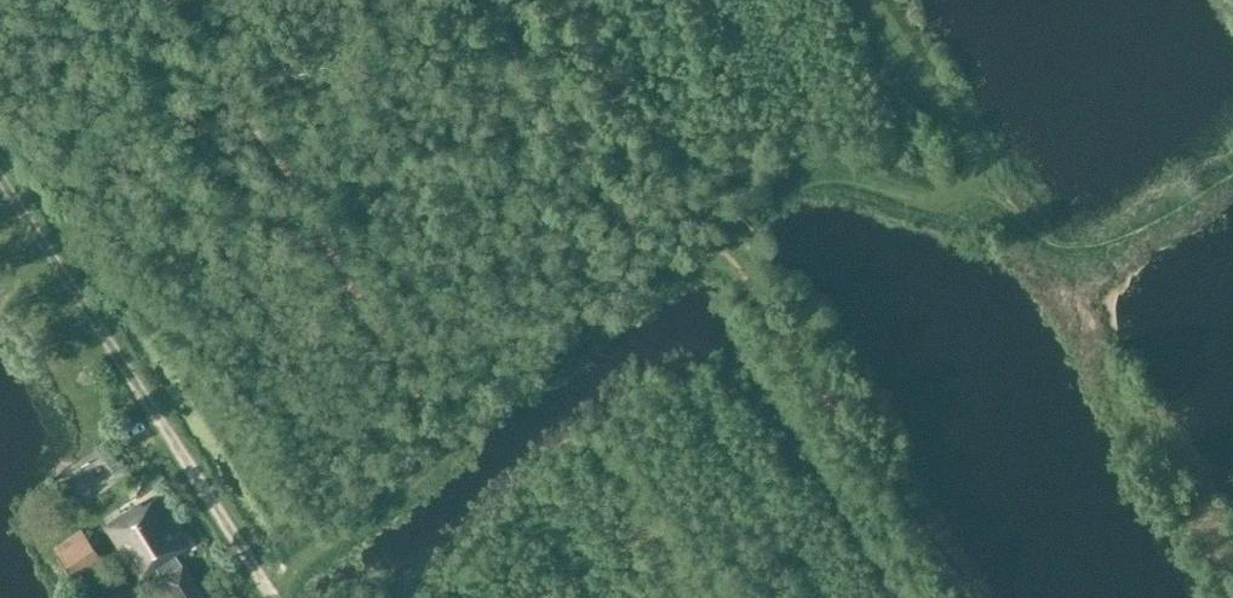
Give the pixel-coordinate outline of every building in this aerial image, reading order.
[(177,597),(205,597),(176,555),(191,545),(157,494),(107,528),(140,578),(157,567),(177,597)] [(54,548),(74,578),(102,560),(82,530),(54,548)]
